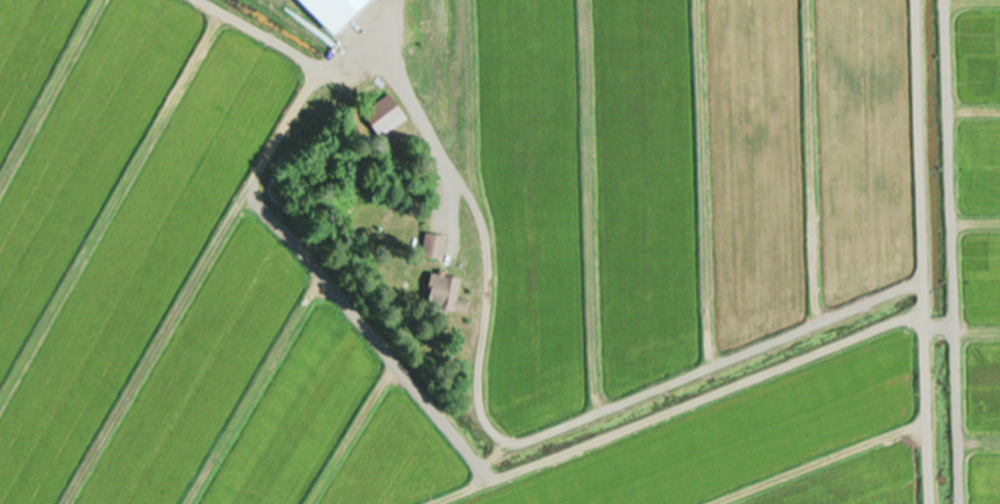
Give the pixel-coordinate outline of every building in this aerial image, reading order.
[(334,36),(370,0),(298,0),(334,36)] [(381,139),(406,118),(386,94),(361,115),(381,139)] [(446,237),(424,234),(420,257),(442,260),(446,237)] [(465,312),(467,300),(456,299),(459,277),(429,274),(425,307),(465,312)]
